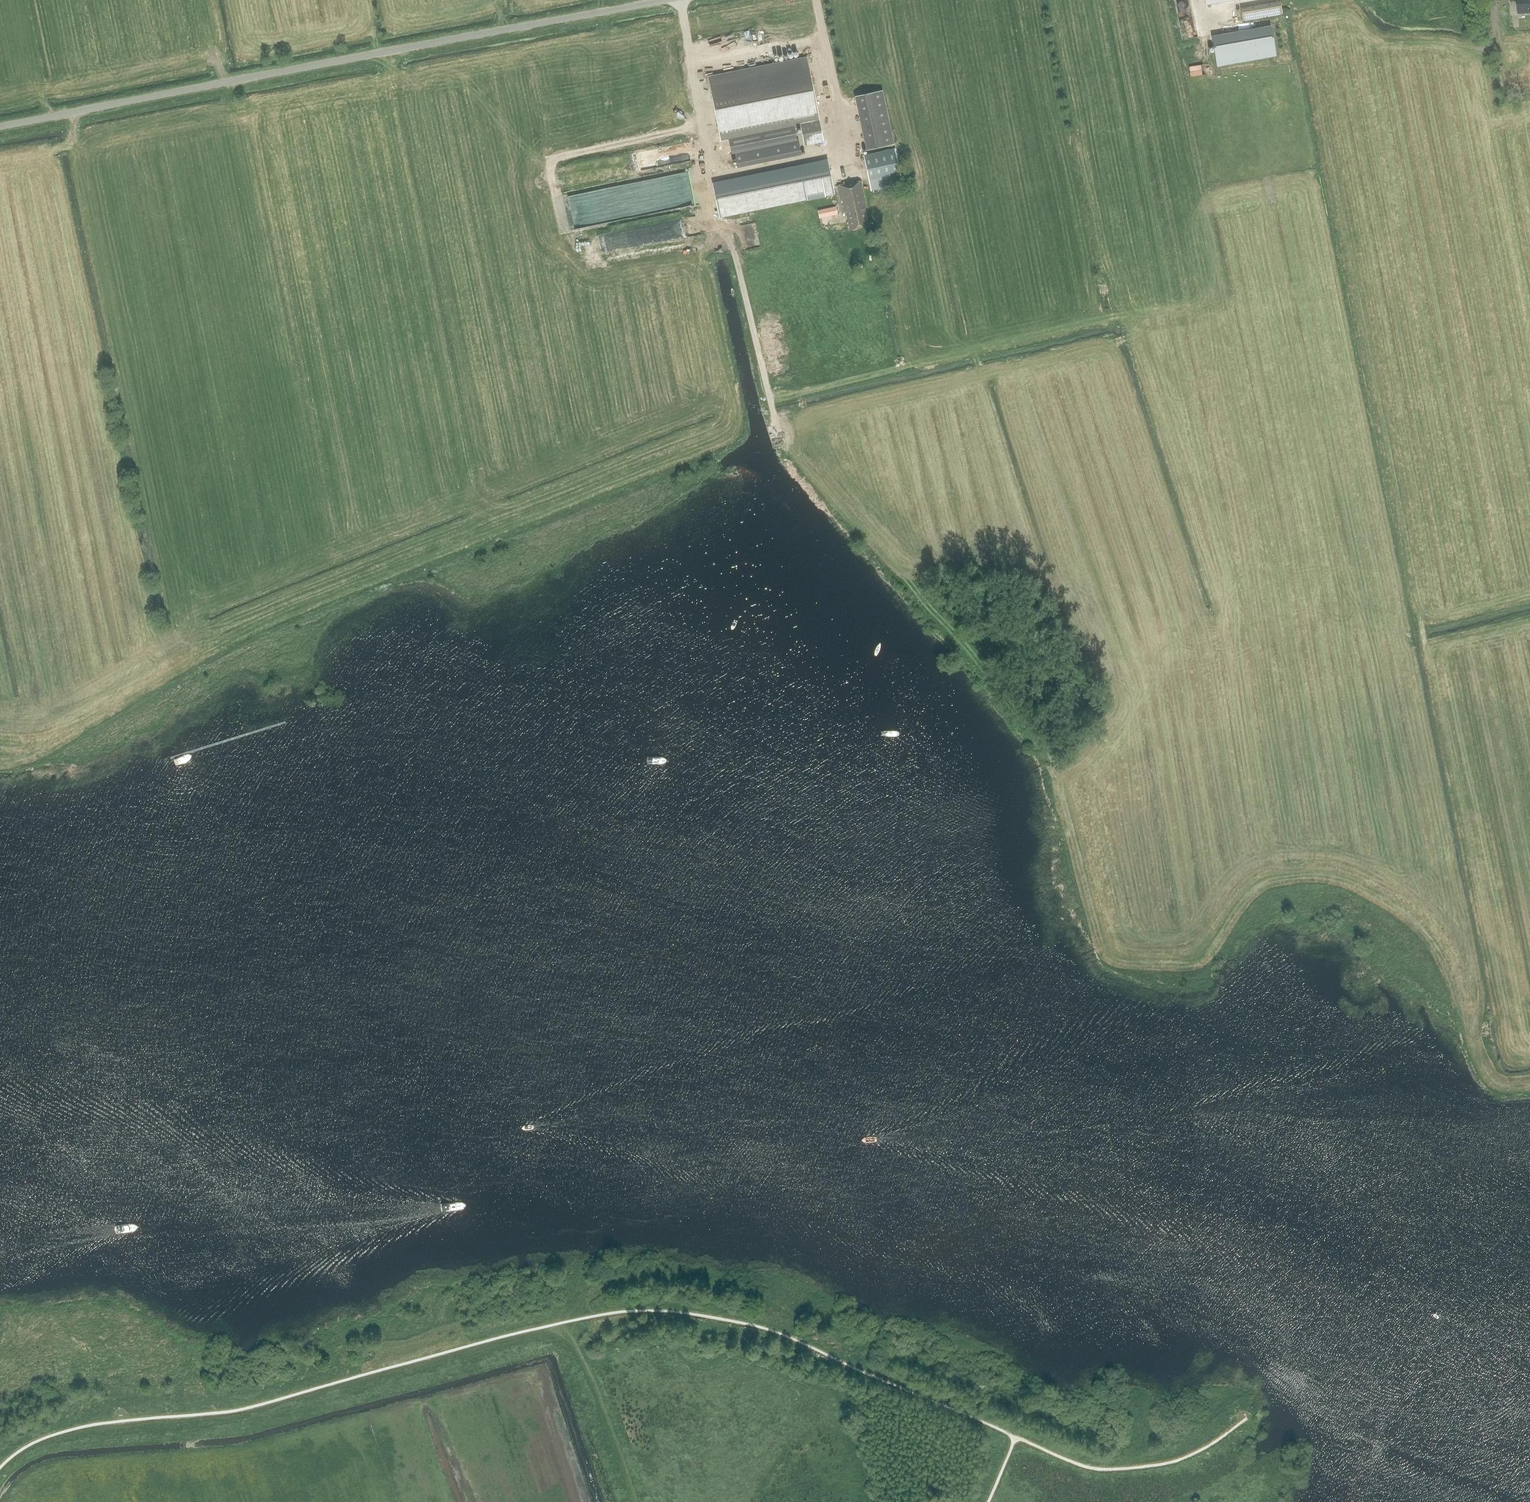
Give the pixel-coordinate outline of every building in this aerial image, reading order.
[(1519,11),(1529,10),(1529,0),(1518,0),(1519,11)] [(1243,20),(1283,13),(1280,1),(1241,7),(1243,20)] [(1271,25),(1212,36),(1217,66),(1276,55),(1271,25)] [(806,60),(711,78),(723,140),(800,124),(808,144),(822,141),(806,60)] [(1192,65),(1193,75),(1205,74),(1205,64),(1192,65)] [(867,150),(894,144),(883,91),(855,97),(867,150)] [(780,143),(735,150),(739,168),(801,156),(798,140),(797,140),(795,134),(778,138),(780,143)] [(872,191),(903,184),(895,149),(864,155),(872,191)] [(748,173),(713,180),(720,214),(834,191),(827,159),(748,175),(748,173)] [(850,230),(868,226),(865,209),(867,209),(861,181),(838,186),(843,213),(846,213),(850,230)] [(606,189),(568,196),(574,229),(613,221),(606,189)] [(830,209),(832,217),(838,215),(836,207),(830,209)]
